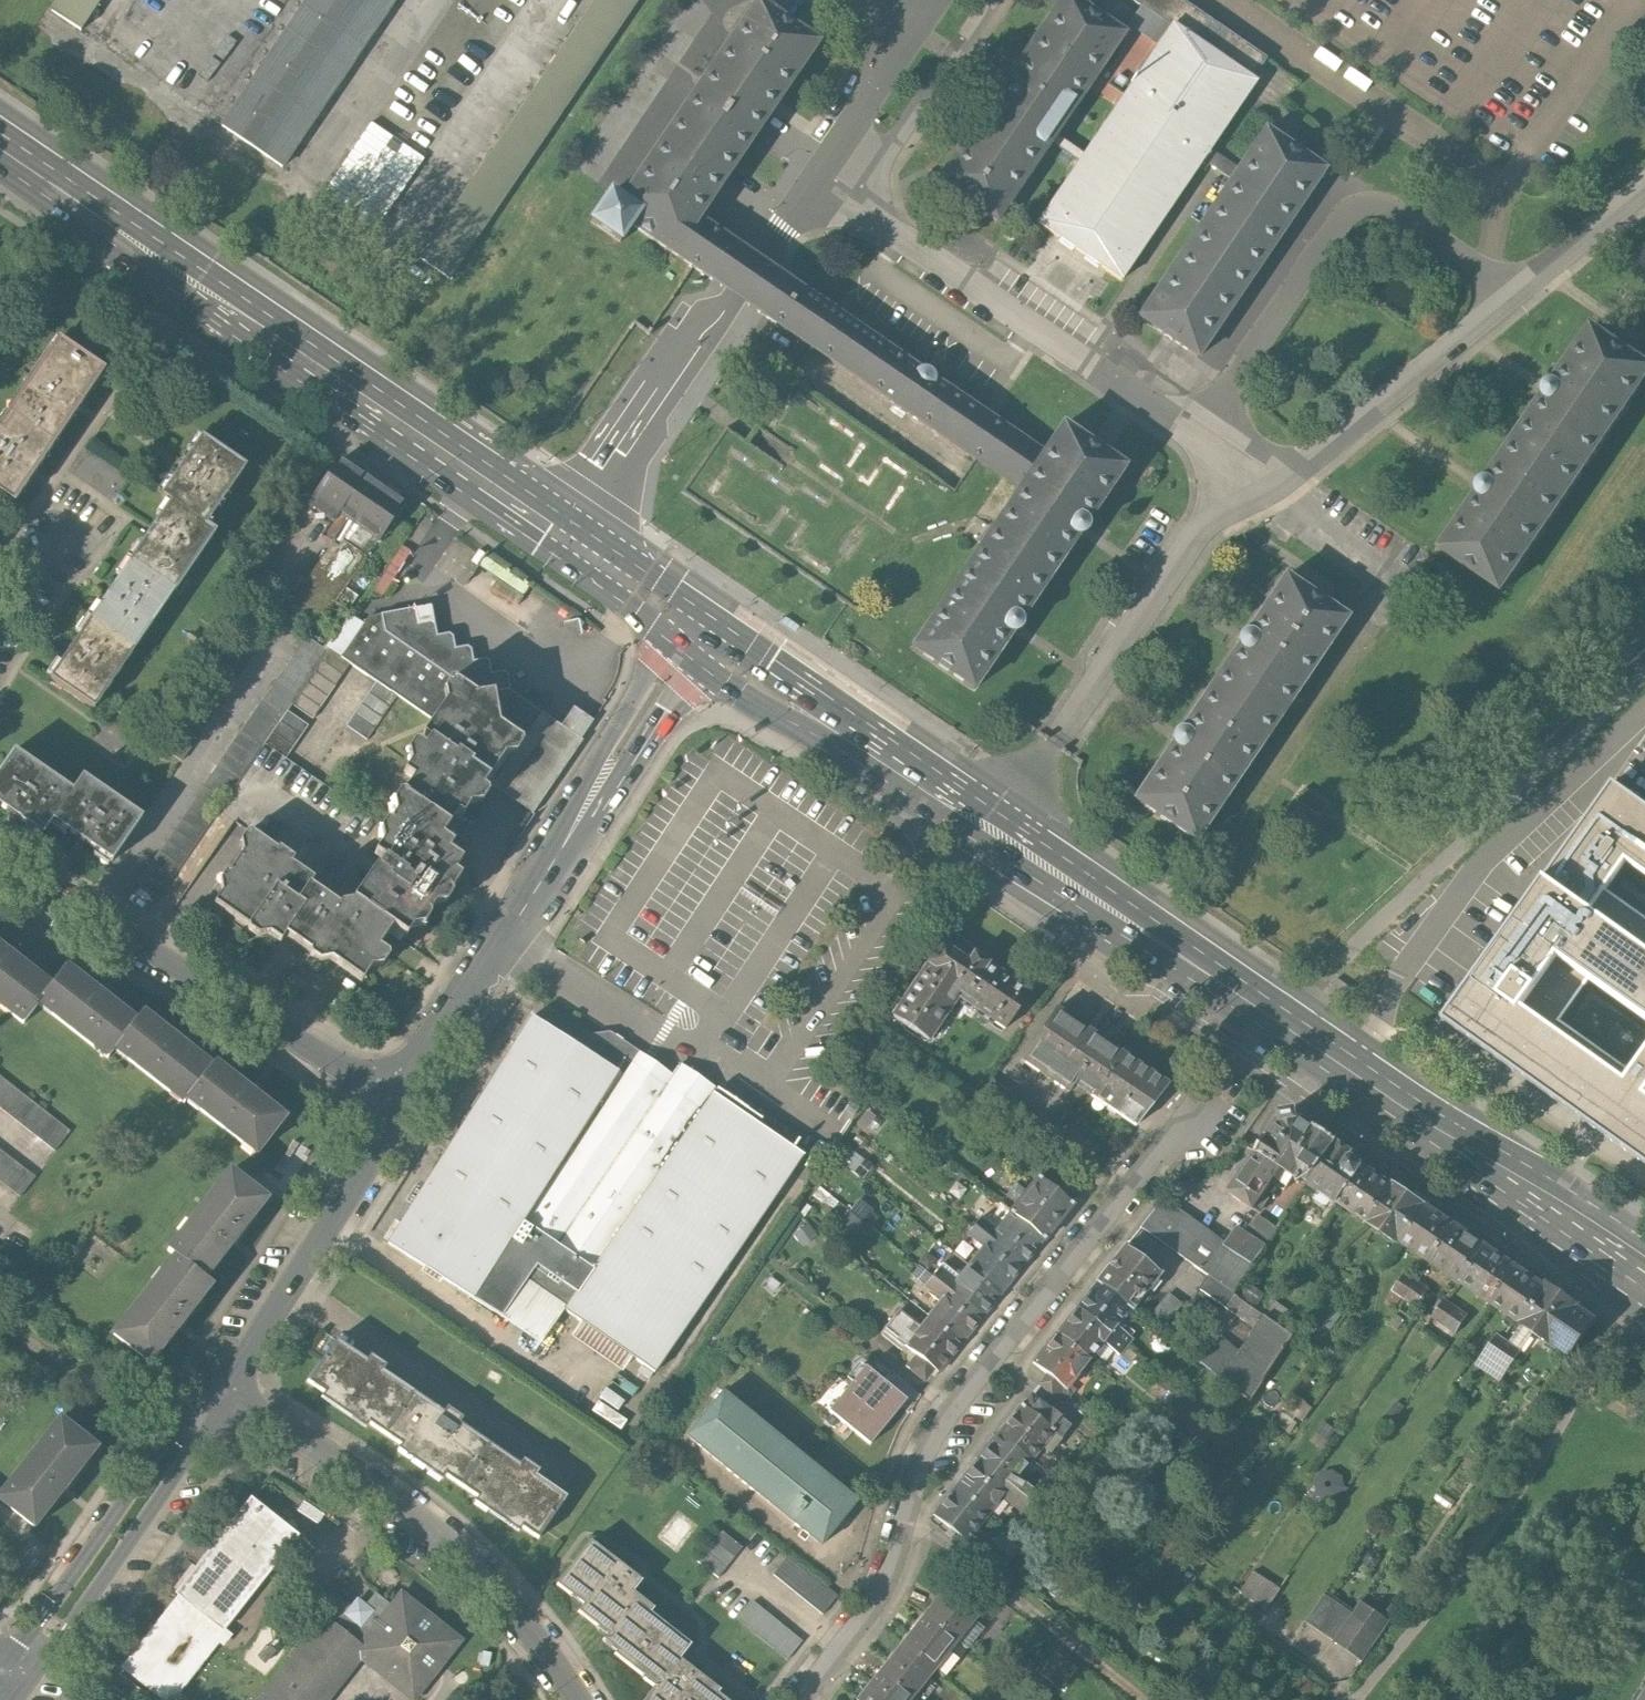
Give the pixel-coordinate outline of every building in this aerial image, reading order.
[(75,35),(99,0),(50,0),(42,13),(75,35)] [(226,126),(292,170),(404,0),(309,0),(226,126)] [(417,261),(449,283),(642,0),(594,0),(417,261)] [(627,199),(611,190),(586,224),(630,257),(645,238),(733,298),(1018,493),(916,648),(980,695),(1128,469),(1064,429),(1053,445),(763,254),(710,219),(822,39),(763,0),(751,0),(627,199)] [(940,187),(1002,228),(1132,34),(1082,0),(1065,0),(940,187)] [(1172,25),(1037,224),(1122,282),(1258,82),(1172,25)] [(1271,126),(1136,320),(1199,363),(1333,169),(1271,126)] [(1443,556),(1512,602),(1644,405),(1644,353),(1600,323),(1443,556)] [(61,338),(9,413),(56,445),(107,370),(61,338)] [(56,445),(9,413),(0,426),(0,491),(16,502),(56,445)] [(164,495),(174,502),(208,525),(249,466),(205,435),(164,495)] [(344,510),(353,517),(374,486),(341,464),(315,501),(339,517),(344,510)] [(404,507),(374,486),(353,517),(384,537),(404,507)] [(174,502),(133,561),(177,591),(217,532),(208,525),(174,502)] [(133,561),(92,620),(136,650),(177,591),(133,561)] [(1294,575),(1139,806),(1203,849),(1358,618),(1294,575)] [(460,677),(482,692),(498,689),(506,687),(511,686),(513,684),(511,673),(507,671),(496,673),(493,662),(489,658),(476,660),(475,649),(470,645),(458,647),(457,636),(453,632),(440,634),(439,623),(434,620),(423,622),(420,607),(385,613),(369,617),(354,607),(326,647),(332,651),(351,664),(377,682),(398,697),(434,722),(449,701),(447,688),(455,677),(460,677)] [(92,620),(52,679),(95,709),(136,650),(92,620)] [(289,713),(293,706),(332,651),(326,647),(309,635),(138,883),(160,899),(266,746),(289,713)] [(351,664),(332,651),(293,706),(313,720),(351,664)] [(428,730),(436,736),(437,734),(462,751),(464,748),(479,758),(477,762),(495,774),(510,752),(521,750),(529,738),(504,721),(498,689),(482,692),(460,677),(455,677),(447,688),(449,701),(434,722),(428,730)] [(368,741),(398,697),(377,682),(346,727),(368,741)] [(582,740),(506,687),(498,689),(504,721),(529,738),(521,750),(510,752),(495,774),(488,783),(494,787),(533,815),(582,740)] [(309,727),(289,713),(266,746),(286,760),(309,727)] [(488,783),(495,774),(477,762),(479,758),(464,748),(462,751),(437,734),(436,736),(430,744),(424,739),(420,740),(414,748),(417,760),(410,769),(418,775),(409,788),(456,820),(463,810),(468,813),(477,801),(488,800),(495,790),(494,787),(488,783)] [(54,822),(73,794),(14,753),(0,774),(0,808),(43,837),(54,822)] [(84,779),(73,794),(54,822),(111,862),(141,818),(84,779)] [(1614,784),(1544,883),(1450,1016),(1644,1153),(1644,1056),(1631,1075),(1561,1025),(1585,992),(1644,1035),(1644,919),(1607,893),(1623,870),(1644,885),(1644,806),(1614,784)] [(458,822),(456,820),(409,788),(402,798),(403,810),(398,818),(395,818),(388,828),(391,840),(383,850),(393,856),(386,865),(383,863),(360,896),(399,923),(414,934),(419,925),(431,924),(437,915),(436,910),(441,903),(451,901),(469,876),(461,870),(469,858),(457,849),(462,841),(450,833),(458,822)] [(283,942),(289,933),(309,905),(302,900),(314,883),(316,880),(292,863),(296,858),(280,847),(278,850),(250,830),(242,840),(243,851),(222,882),(224,893),(217,904),(250,927),(252,930),(260,936),(272,934),(283,942)] [(383,946),(399,923),(360,896),(358,900),(345,902),(344,904),(314,883),(302,900),(309,905),(289,933),(314,950),(316,955),(324,961),(336,959),(367,980),(375,967),(388,965),(394,956),(393,953),(383,946)] [(54,987),(0,943),(0,1006),(24,1025),(41,1004),(54,987)] [(959,999),(966,1004),(991,965),(973,952),(968,961),(943,943),(923,972),(959,999)] [(1031,993),(991,965),(966,1004),(1005,1031),(1031,993)] [(117,1051),(140,1023),(71,967),(54,987),(41,1004),(110,1060),(117,1051)] [(930,1041),(959,999),(923,972),(893,1015),(930,1041)] [(190,1101),(216,1068),(148,1013),(140,1023),(117,1051),(186,1106),(190,1101)] [(1073,1083),(1093,1097),(1121,1056),(1058,1013),(1024,1062),(1067,1091),(1073,1083)] [(384,1248),(472,1306),(631,1063),(617,1054),(603,1045),(593,1061),(564,1043),(532,1022),(512,1054),(384,1248)] [(711,1099),(718,1089),(680,1064),(672,1076),(608,1034),(590,1037),(586,1034),(569,1035),(564,1043),(593,1061),(603,1045),(617,1054),(631,1063),(687,1099),(704,1110),(711,1099)] [(1167,1087),(1121,1056),(1093,1097),(1136,1126),(1167,1087)] [(216,1068),(190,1101),(261,1158),(291,1121),(220,1063),(216,1068)] [(569,1316),(704,1110),(687,1099),(631,1063),(472,1306),(545,1353),(569,1316)] [(55,1152),(71,1133),(0,1077),(0,1108),(55,1152)] [(711,1099),(569,1316),(656,1373),(798,1156),(711,1099)] [(1338,1142),(1299,1116),(1297,1107),(1279,1110),(1281,1119),(1260,1151),(1283,1166),(1310,1184),(1338,1142)] [(1310,1184),(1339,1204),(1365,1165),(1351,1155),(1353,1152),(1338,1142),(1310,1184)] [(21,1198),(36,1178),(0,1150),(0,1181),(21,1198)] [(1263,1195),(1283,1166),(1260,1151),(1231,1193),(1259,1212),(1268,1198),(1263,1195)] [(1339,1204),(1369,1224),(1395,1185),(1365,1165),(1339,1204)] [(177,1256),(209,1281),(272,1200),(234,1169),(170,1251),(177,1256)] [(1037,1179),(1010,1214),(1043,1240),(1071,1205),(1037,1179)] [(1426,1206),(1395,1185),(1369,1224),(1400,1245),(1426,1206)] [(866,1224),(877,1211),(861,1198),(850,1211),(866,1224)] [(1142,1228),(1205,1273),(1226,1244),(1163,1199),(1142,1228)] [(1400,1245),(1430,1265),(1456,1226),(1426,1206),(1400,1245)] [(1010,1214),(989,1239),(1023,1266),(1043,1240),(1010,1214)] [(1259,1216),(1247,1233),(1267,1247),(1279,1231),(1259,1216)] [(816,1237),(807,1225),(794,1234),(803,1246),(816,1237)] [(1488,1247),(1456,1226),(1430,1265),(1462,1286),(1488,1247)] [(1255,1265),(1267,1247),(1247,1233),(1238,1227),(1226,1244),(1255,1265)] [(1003,1291),(1023,1266),(989,1239),(975,1228),(969,1235),(985,1247),(970,1265),(1003,1291)] [(1255,1265),(1226,1244),(1205,1273),(1209,1276),(1234,1294),(1255,1265)] [(1124,1247),(1096,1283),(1130,1310),(1158,1274),(1124,1247)] [(1462,1286),(1492,1307),(1519,1268),(1488,1247),(1462,1286)] [(177,1256),(115,1336),(154,1367),(216,1287),(209,1281),(177,1256)] [(937,1270),(931,1277),(982,1317),(1003,1291),(970,1265),(955,1285),(937,1270)] [(1492,1307),(1522,1326),(1547,1287),(1519,1268),(1492,1307)] [(1430,1290),(1406,1274),(1388,1300),(1397,1307),(1403,1298),(1418,1308),(1430,1290)] [(1209,1276),(1200,1289),(1256,1329),(1240,1352),(1214,1333),(1195,1360),(1249,1399),(1294,1336),(1234,1294),(1209,1276)] [(942,1300),(928,1317),(961,1343),(982,1317),(931,1277),(925,1286),(942,1300)] [(1096,1283),(1077,1308),(1110,1335),(1116,1328),(1130,1310),(1096,1283)] [(1597,1321),(1547,1287),(1522,1326),(1532,1333),(1571,1360),(1597,1321)] [(1168,1294),(1152,1315),(1166,1325),(1182,1305),(1168,1294)] [(1445,1301),(1433,1317),(1455,1332),(1467,1316),(1445,1301)] [(1330,1332),(1341,1316),(1328,1306),(1317,1322),(1330,1332)] [(1077,1308),(1056,1334),(1090,1360),(1104,1342),(1110,1335),(1077,1308)] [(913,1335),(920,1327),(899,1311),(880,1334),(904,1353),(909,1348),(916,1338),(913,1335)] [(909,1348),(917,1354),(935,1369),(939,1372),(961,1343),(928,1317),(920,1327),(913,1335),(916,1338),(909,1348)] [(1509,1344),(1498,1336),(1486,1354),(1508,1369),(1532,1333),(1522,1326),(1509,1344)] [(1132,1341),(1116,1328),(1110,1335),(1104,1342),(1121,1355),(1132,1341)] [(1033,1363),(1048,1374),(1067,1389),(1090,1360),(1056,1334),(1033,1363)] [(333,1340),(306,1380),(324,1392),(322,1397),(366,1426),(369,1422),(384,1432),(411,1393),(381,1372),(385,1366),(369,1355),(365,1361),(333,1340)] [(1331,1346),(1326,1353),(1334,1358),(1339,1352),(1331,1346)] [(925,1382),(935,1369),(917,1354),(906,1367),(925,1382)] [(829,1411),(871,1445),(906,1401),(864,1367),(829,1411)] [(1048,1374),(1039,1385),(1059,1400),(1067,1389),(1048,1374)] [(1050,1411),(1059,1400),(1039,1385),(1031,1396),(1050,1411)] [(443,1415),(411,1393),(384,1432),(401,1444),(398,1449),(442,1478),(445,1474),(461,1485),(488,1446),(458,1425),(463,1418),(448,1408),(443,1415)] [(720,1394),(685,1437),(818,1545),(853,1502),(720,1394)] [(1031,1396),(1022,1407),(1049,1429),(1058,1417),(1050,1411),(1031,1396)] [(1297,1396),(1286,1410),(1301,1422),(1312,1407),(1297,1396)] [(1381,1399),(1374,1410),(1382,1416),(1389,1405),(1381,1399)] [(1397,1402),(1386,1416),(1394,1421),(1404,1407),(1397,1402)] [(1052,1432),(1049,1429),(1022,1407),(999,1437),(1029,1461),(1052,1432)] [(1283,1414),(1276,1423),(1290,1433),(1297,1425),(1283,1414)] [(65,1419),(1,1499),(38,1528),(101,1448),(65,1419)] [(1335,1431),(1324,1423),(1312,1441),(1322,1449),(1335,1431)] [(1015,1479),(1029,1461),(999,1437),(978,1463),(1028,1503),(1034,1495),(1015,1479)] [(519,1467),(488,1446),(461,1485),(478,1497),(475,1501),(519,1531),(522,1526),(539,1538),(567,1497),(535,1476),(539,1470),(524,1460),(519,1467)] [(1417,1454),(1407,1447),(1400,1458),(1410,1465),(1417,1454)] [(1031,1505),(1028,1503),(978,1463),(957,1490),(988,1514),(1002,1497),(1024,1514),(1031,1505)] [(1446,1482),(1442,1488),(1457,1498),(1461,1492),(1446,1482)] [(975,1531),(988,1514),(957,1490),(933,1519),(991,1565),(1006,1547),(994,1537),(990,1543),(975,1531)] [(1454,1502),(1440,1492),(1435,1498),(1450,1509),(1454,1502)] [(178,1593),(181,1595),(224,1629),(299,1535),(253,1498),(178,1593)] [(722,1532),(697,1562),(718,1579),(742,1548),(722,1532)] [(586,1628),(616,1652),(647,1614),(650,1610),(629,1593),(639,1581),(591,1544),(556,1589),(579,1607),(575,1612),(590,1623),(586,1628)] [(1413,1553),(1410,1546),(1400,1550),(1402,1557),(1413,1553)] [(1377,1552),(1368,1551),(1363,1559),(1367,1566),(1376,1567),(1381,1560),(1377,1552)] [(837,1597),(788,1557),(773,1576),(822,1616),(837,1597)] [(1255,1572),(1241,1591),(1266,1609),(1280,1590),(1255,1572)] [(949,1586),(926,1615),(957,1640),(981,1612),(949,1586)] [(262,1699),(332,1699),(365,1660),(415,1699),(419,1699),(465,1642),(405,1594),(394,1607),(378,1595),(369,1606),(361,1600),(354,1608),(342,1599),(262,1699)] [(224,1629),(181,1595),(123,1668),(163,1699),(171,1699),(218,1641),(223,1645),(231,1635),(224,1629)] [(1308,1623),(1336,1643),(1354,1617),(1326,1597),(1308,1623)] [(802,1642),(753,1602),(738,1621),(787,1661),(802,1642)] [(1362,1605),(1354,1617),(1336,1643),(1361,1661),(1388,1623),(1362,1605)] [(647,1614),(616,1652),(612,1657),(652,1688),(643,1699),(722,1699),(714,1694),(717,1690),(678,1660),(688,1646),(647,1614)] [(926,1615),(902,1644),(934,1669),(957,1640),(926,1615)] [(902,1644),(879,1673),(911,1698),(934,1669),(902,1644)] [(1077,1671),(1057,1654),(1040,1674),(1060,1691),(1077,1671)] [(911,1698),(879,1673),(857,1699),(909,1699),(911,1698)]
